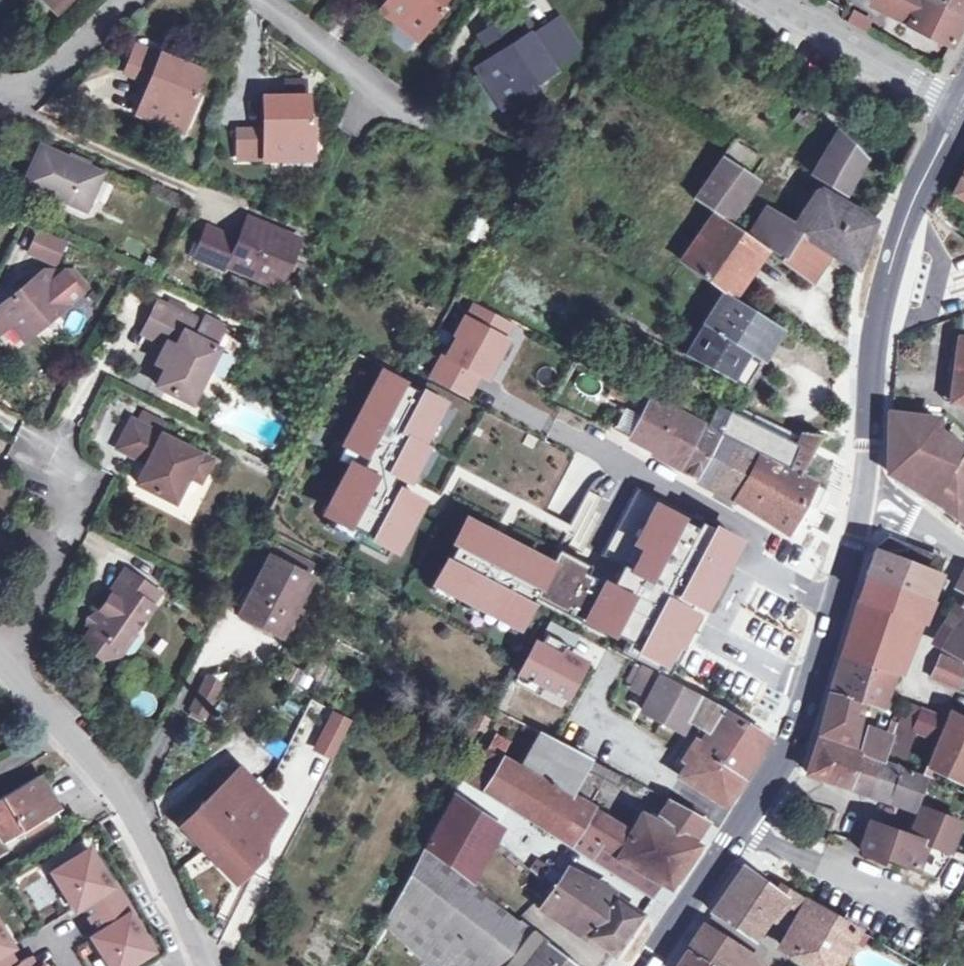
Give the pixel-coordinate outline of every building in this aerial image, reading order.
[(56,12),(69,0),(44,0),(56,12)] [(379,10),(417,39),(442,8),(437,6),(442,0),(387,0),(379,10)] [(963,16),(932,0),(880,0),(910,14),(907,21),(949,43),(963,16)] [(963,13),(963,0),(932,0),(963,16),(963,13)] [(528,33),(514,11),(477,34),(492,57),(476,67),(501,107),(535,86),(533,82),(552,70),(549,66),(528,33)] [(858,29),(864,18),(852,11),(845,22),(858,29)] [(561,13),(528,33),(549,66),(581,46),(561,13)] [(199,70),(136,45),(125,73),(148,82),(136,112),(180,130),(196,92),(191,90),(199,70)] [(306,117),(306,95),(264,95),(264,128),(237,129),(239,159),(312,157),(310,117),(306,117)] [(804,129),(813,116),(800,106),(791,120),(804,129)] [(838,189),(859,153),(836,130),(810,173),(838,189)] [(713,213),(721,219),(761,159),(732,140),(692,198),(713,213)] [(100,173),(40,146),(24,183),(84,209),(100,173)] [(951,194),(963,201),(963,168),(951,194)] [(795,231),(794,233),(825,252),(855,270),(860,245),(870,228),(869,228),(815,198),(795,231)] [(765,210),(748,237),(766,248),(779,258),(794,233),(795,231),(765,210)] [(713,213),(680,261),(732,296),(766,248),(748,237),(721,219),(713,213)] [(474,214),(466,234),(486,242),(494,221),(474,214)] [(272,284),(292,236),(247,217),(237,240),(206,228),(194,256),(225,269),(227,265),(272,284)] [(808,279),(825,252),(794,233),(779,258),(808,279)] [(62,245),(37,234),(30,251),(55,262),(62,245)] [(299,240),(292,236),(272,284),(279,287),(299,240)] [(79,292),(80,292),(66,275),(62,271),(50,281),(42,271),(0,306),(0,311),(11,324),(23,339),(68,303),(54,285),(65,276),(79,292)] [(72,271),(66,275),(80,292),(85,286),(72,271)] [(65,276),(54,285),(68,303),(79,293),(79,292),(65,276)] [(706,325),(761,360),(778,327),(712,286),(709,291),(722,299),(706,325)] [(199,323),(158,302),(143,331),(165,343),(156,362),(165,367),(156,384),(190,402),(216,348),(192,336),(199,323)] [(509,325),(474,308),(450,360),(444,357),(434,378),(472,396),(483,373),(492,377),(508,345),(501,341),(509,325)] [(11,324),(0,311),(0,333),(11,324)] [(961,315),(950,402),(963,404),(963,314),(961,315)] [(199,323),(192,336),(214,347),(221,334),(199,323)] [(687,357),(740,386),(744,388),(761,360),(706,325),(687,357)] [(571,385),(593,399),(604,383),(582,369),(571,385)] [(446,405),(384,372),(339,457),(354,464),(329,513),(400,551),(427,502),(408,492),(431,448),(425,445),(446,405)] [(719,435),(717,434),(701,424),(701,421),(650,394),(639,416),(630,433),(651,446),(650,450),(673,466),(697,477),(719,435)] [(696,408),(686,402),(682,409),(693,414),(696,408)] [(822,435),(802,434),(800,444),(721,406),(710,424),(719,430),(740,440),(757,449),(805,473),(822,435)] [(615,426),(630,433),(639,416),(625,408),(615,426)] [(888,414),(888,445),(887,470),(899,478),(897,480),(933,502),(963,525),(963,524),(963,452),(937,433),(936,419),(888,414)] [(210,459),(130,419),(116,448),(136,458),(141,455),(147,458),(136,483),(173,502),(186,476),(199,481),(210,459)] [(719,430),(717,434),(719,435),(697,477),(716,487),(740,440),(719,430)] [(757,449),(740,440),(716,487),(732,497),(757,449)] [(757,449),(732,497),(788,533),(796,511),(815,477),(805,473),(757,449)] [(701,522),(638,490),(604,555),(629,568),(617,591),(585,575),(590,566),(567,555),(561,567),(471,521),(439,584),(524,627),(542,593),(678,662),(709,603),(716,607),(750,540),(704,517),(701,522)] [(879,546),(939,569),(945,557),(887,537),(879,546)] [(879,546),(868,572),(935,598),(945,572),(939,569),(879,546)] [(277,548),(273,558),(305,574),(310,564),(277,548)] [(273,558),(269,557),(240,614),(277,632),(291,603),(294,605),(308,576),(305,574),(273,558)] [(156,590),(125,568),(93,616),(98,619),(81,644),(102,658),(112,656),(116,650),(129,629),(135,633),(154,605),(148,601),(156,590)] [(935,598),(868,572),(857,598),(924,621),(928,623),(935,598)] [(744,615),(749,617),(741,638),(795,658),(814,606),(755,585),(744,615)] [(924,621),(857,598),(848,629),(913,649),(924,621)] [(944,650),(963,662),(963,617),(944,650)] [(552,622),(546,634),(567,645),(573,633),(552,622)] [(121,654),(135,633),(129,629),(116,650),(121,654)] [(913,649),(848,629),(840,656),(874,666),(898,673),(905,675),(913,649)] [(546,634),(524,673),(547,684),(547,683),(563,691),(579,661),(563,653),(567,645),(546,634)] [(874,666),(840,656),(831,690),(869,702),(886,709),(898,673),(874,666)] [(963,669),(939,657),(932,676),(956,687),(963,669)] [(687,717),(700,725),(715,703),(703,697),(702,700),(640,667),(630,687),(648,697),(641,709),(680,729),(687,717)] [(220,685),(205,677),(189,709),(204,716),(220,685)] [(855,744),(869,702),(831,690),(819,732),(855,744)] [(700,726),(709,731),(722,710),(723,708),(715,703),(700,725),(700,726)] [(905,704),(897,724),(885,761),(899,767),(912,732),(921,710),(905,704)] [(318,713),(305,708),(279,773),(297,780),(310,746),(306,744),(318,713)] [(333,710),(328,720),(345,728),(350,719),(333,710)] [(769,737),(722,710),(709,731),(696,746),(746,777),(769,737)] [(912,732),(936,741),(945,719),(921,710),(912,732)] [(489,719),(476,711),(469,724),(483,730),(489,719)] [(945,719),(936,741),(927,767),(961,784),(963,778),(963,721),(952,716),(947,714),(945,719)] [(328,720),(314,747),(331,756),(345,728),(328,720)] [(867,729),(859,754),(879,761),(884,763),(885,761),(897,724),(890,721),(884,735),(867,729)] [(539,731),(520,767),(565,793),(580,766),(585,755),(557,741),(539,731)] [(495,737),(488,750),(509,761),(516,749),(495,737)] [(879,761),(859,754),(817,739),(807,774),(868,794),(887,801),(912,809),(914,805),(923,777),(899,767),(885,761),(884,763),(879,761)] [(727,806),(746,777),(696,746),(678,776),(727,806)] [(565,793),(520,767),(509,761),(488,750),(485,748),(480,758),(496,768),(492,775),(486,771),(480,781),(486,785),(482,792),(516,814),(651,899),(662,886),(678,866),(623,835),(627,829),(625,829),(592,808),(565,793)] [(614,785),(621,774),(585,755),(580,766),(614,785)] [(496,768),(480,758),(466,782),(482,792),(486,785),(480,781),(486,771),(492,775),(496,768)] [(253,792),(234,771),(182,824),(205,848),(235,880),(261,854),(259,851),(278,817),(253,792)] [(38,776),(0,798),(0,850),(5,847),(2,842),(4,841),(23,830),(25,834),(45,822),(43,818),(57,809),(38,776)] [(516,814),(482,792),(466,782),(458,777),(449,795),(492,824),(505,833),(516,814)] [(492,824),(449,795),(422,847),(462,877),(488,831),(492,824)] [(678,866),(697,841),(710,821),(669,799),(658,816),(649,812),(648,814),(644,812),(641,816),(634,813),(625,829),(627,829),(623,835),(678,866)] [(958,823),(922,808),(910,837),(925,842),(947,849),(958,823)] [(910,837),(870,824),(861,846),(863,853),(880,860),(882,856),(929,874),(933,862),(919,856),(925,842),(910,837)] [(705,846),(697,841),(666,882),(674,888),(705,846)] [(89,919),(122,899),(111,883),(109,884),(87,849),(51,871),(73,908),(80,904),(89,919)] [(471,965),(479,956),(419,909),(445,876),(507,923),(511,917),(422,849),(382,924),(428,965),(471,965)] [(627,935),(641,914),(633,909),(609,893),(586,880),(566,871),(554,863),(542,879),(541,881),(554,888),(541,907),(614,955),(627,935)] [(764,877),(744,864),(712,913),(752,938),(767,917),(785,891),(764,877)] [(515,918),(514,920),(511,917),(507,923),(445,876),(419,909),(479,956),(471,965),(577,965),(515,918)] [(791,893),(785,891),(767,917),(789,930),(805,902),(791,893)] [(89,919),(97,932),(91,936),(110,965),(123,965),(150,949),(128,914),(130,912),(122,899),(89,919)] [(856,930),(805,902),(789,930),(781,945),(805,958),(807,956),(825,965),(835,965),(856,930)] [(689,948),(716,965),(728,965),(738,950),(701,928),(689,948)] [(14,965),(5,951),(11,948),(0,931),(0,965),(12,965),(14,965)] [(689,948),(677,965),(716,965),(689,948)] [(760,963),(738,950),(728,965),(759,965),(760,963)] [(27,957),(14,965),(12,965),(32,965),(27,957)]
